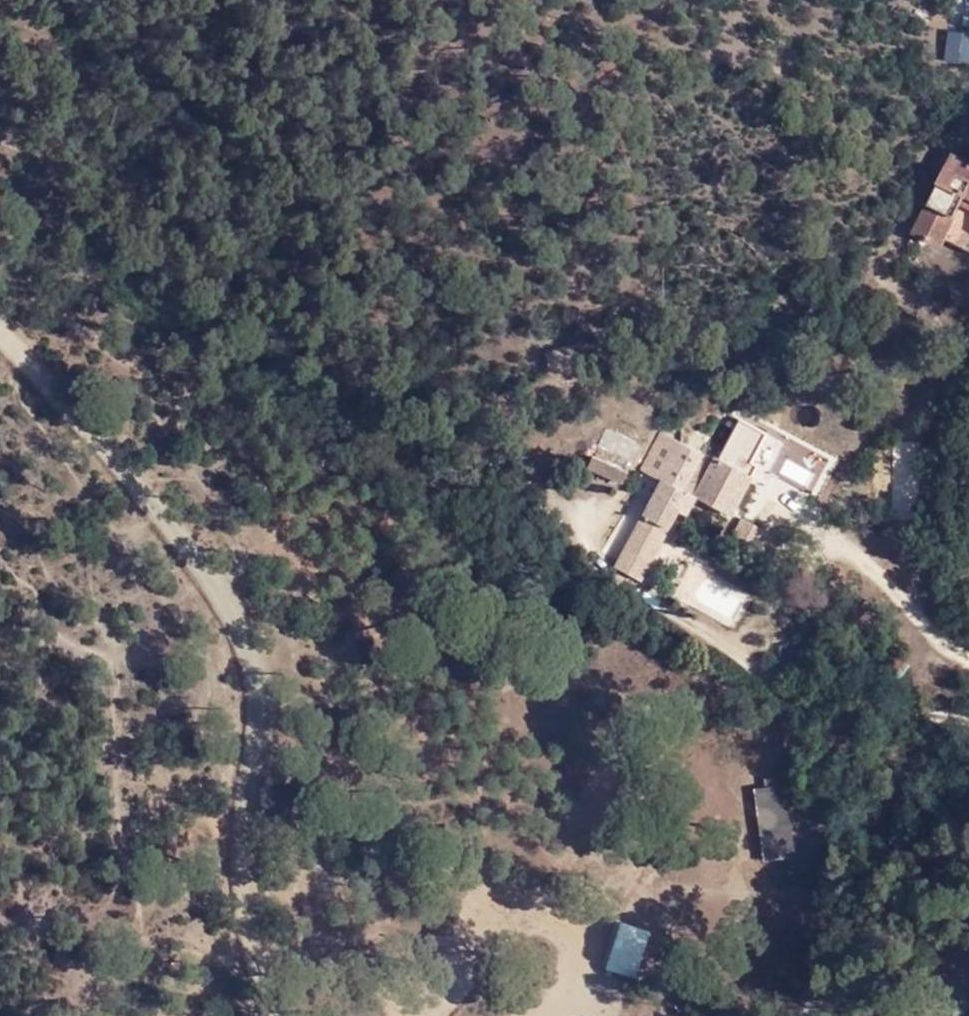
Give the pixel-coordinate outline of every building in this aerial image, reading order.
[(944,60),(968,63),(968,32),(948,29),(944,60)] [(933,232),(968,160),(968,150),(966,155),(950,146),(904,220),(927,235),(930,231),(933,232)] [(933,232),(962,251),(968,240),(968,160),(933,232)] [(548,371),(579,364),(575,344),(544,350),(548,371)] [(641,466),(663,478),(684,440),(662,428),(641,466)] [(703,451),(684,440),(663,478),(617,562),(641,577),(680,506),(688,509),(698,492),(684,485),(703,451)] [(684,485),(698,492),(732,510),(753,473),(720,454),(717,458),(703,451),(684,485)] [(631,468),(596,452),(590,465),(625,480),(631,468)] [(752,796),(761,865),(796,861),(787,790),(752,796)] [(607,972),(640,978),(649,927),(616,921),(607,972)]
